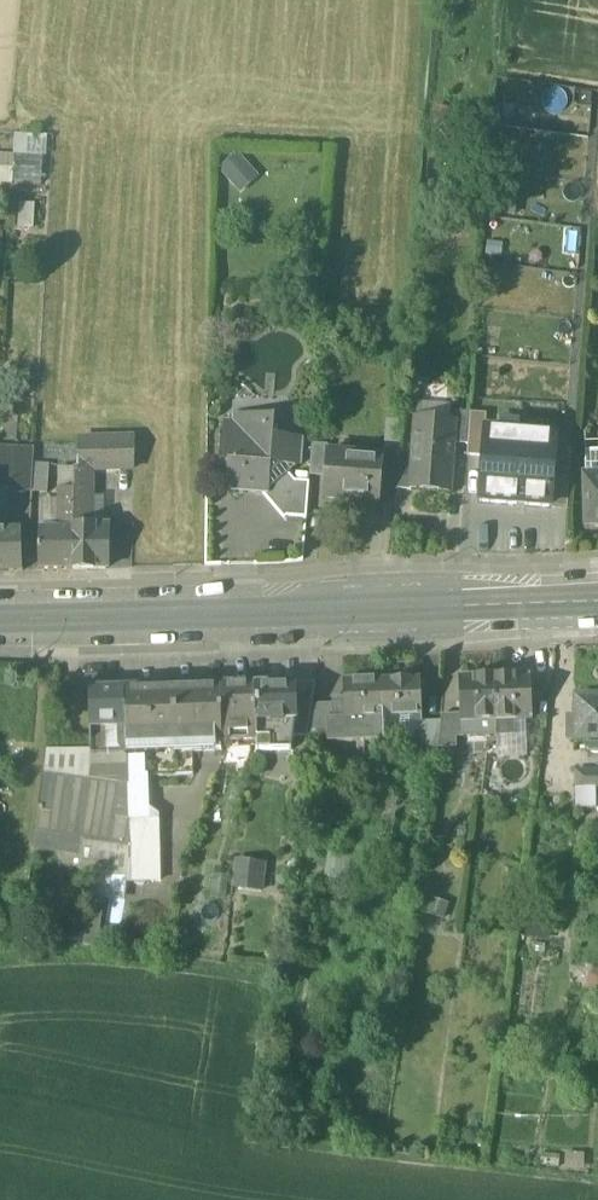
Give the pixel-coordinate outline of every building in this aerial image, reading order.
[(0,152),(0,183),(46,184),(47,134),(16,133),(15,152),(0,152)] [(240,151),(220,168),(241,193),(261,176),(240,151)] [(471,412),(455,410),(454,418),(456,419),(454,442),(468,443),(470,415),(471,412)] [(454,418),(417,415),(412,462),(411,481),(450,485),(454,442),(456,419),(454,418)] [(467,457),(484,458),(486,430),(487,416),(470,415),(468,443),(467,457)] [(268,419),(240,417),(239,430),(235,430),(232,431),(229,432),(228,434),(226,437),(226,438),(225,454),(221,454),(221,464),(230,470),(228,488),(253,490),(259,484),(265,492),(266,491),(270,491),(289,475),(290,468),(291,468),(297,463),(298,440),(273,438),(274,427),(268,419)] [(480,503),(551,508),(556,436),(486,430),(484,458),(480,503)] [(136,440),(80,441),(78,469),(92,469),(135,469),(136,440)] [(327,441),(313,440),(311,473),(322,474),(325,449),(326,449),(327,441)] [(399,447),(382,446),(381,454),(383,455),(381,478),(397,480),(398,461),(399,447)] [(8,489),(9,465),(34,466),(34,450),(0,448),(0,489),(8,489)] [(326,449),(325,449),(322,474),(321,494),(379,500),(381,478),(383,455),(381,454),(326,449)] [(412,462),(398,461),(397,480),(396,488),(410,489),(411,481),(412,462)] [(34,466),(33,492),(47,493),(48,467),(34,466)] [(78,469),(75,469),(75,490),(75,504),(86,504),(92,504),(92,469),(78,469)] [(296,482),(289,475),(270,491),(266,491),(265,492),(263,494),(285,520),(288,518),(307,519),(310,483),(296,482)] [(584,478),(586,529),(597,529),(597,477),(584,478)] [(75,490),(60,490),(59,529),(74,529),(75,504),(75,490)] [(86,504),(75,504),(74,529),(85,529),(86,504)] [(85,529),(74,529),(73,569),(107,569),(108,528),(85,529)] [(0,530),(0,571),(23,571),(22,529),(3,530),(0,530)] [(59,529),(40,529),(38,570),(73,569),(74,529),(59,529)] [(515,677),(495,677),(497,722),(516,721),(533,721),(531,675),(515,676),(515,677)] [(495,677),(461,679),(462,715),(463,723),(496,722),(497,722),(495,677)] [(422,681),(383,682),(384,718),(399,717),(422,717),(422,681)] [(384,718),(383,682),(345,682),(345,704),(346,719),(384,718)] [(294,684),(254,685),(257,743),(256,743),(256,752),(291,752),(293,739),(295,724),(294,689),(294,684)] [(254,685),(222,686),(224,744),(256,743),(257,743),(254,685)] [(222,686),(175,687),(177,746),(224,744),(222,686)] [(175,687),(125,689),(126,728),(127,748),(177,746),(175,687)] [(314,688),(294,689),(295,724),(293,739),(307,738),(312,705),(314,688)] [(125,689),(92,690),(93,730),(126,728),(125,689)] [(576,700),(576,721),(567,721),(567,738),(576,738),(575,744),(587,743),(587,749),(592,754),(597,754),(597,700),(576,700)] [(384,718),(346,719),(345,704),(333,705),(333,718),(327,719),(327,738),(327,743),(385,742),(384,718)] [(333,705),(312,705),(307,738),(327,738),(327,719),(333,718),(333,705)] [(462,715),(443,716),(442,724),(438,749),(456,749),(456,741),(464,741),(463,723),(462,715)] [(399,717),(384,718),(385,742),(399,741),(399,717)] [(497,722),(496,722),(497,739),(517,739),(516,721),(497,722)] [(496,722),(463,723),(464,741),(497,739),(496,722)] [(442,724),(425,724),(421,756),(438,755),(438,749),(442,724)] [(126,728),(93,730),(94,753),(127,753),(127,748),(126,728)] [(127,753),(94,753),(90,779),(128,785),(127,753)] [(576,773),(576,789),(597,790),(597,773),(576,773)] [(90,779),(53,774),(48,813),(39,812),(36,833),(131,847),(130,822),(128,785),(90,779)] [(397,802),(378,800),(373,832),(393,835),(397,802)] [(159,821),(130,822),(131,847),(160,850),(159,821)] [(567,829),(553,827),(550,849),(565,851),(567,829)] [(352,860),(329,856),(325,877),(349,881),(352,860)] [(235,858),(232,887),(265,890),(268,860),(235,858)] [(432,898),(429,912),(447,915),(450,901),(432,898)]
